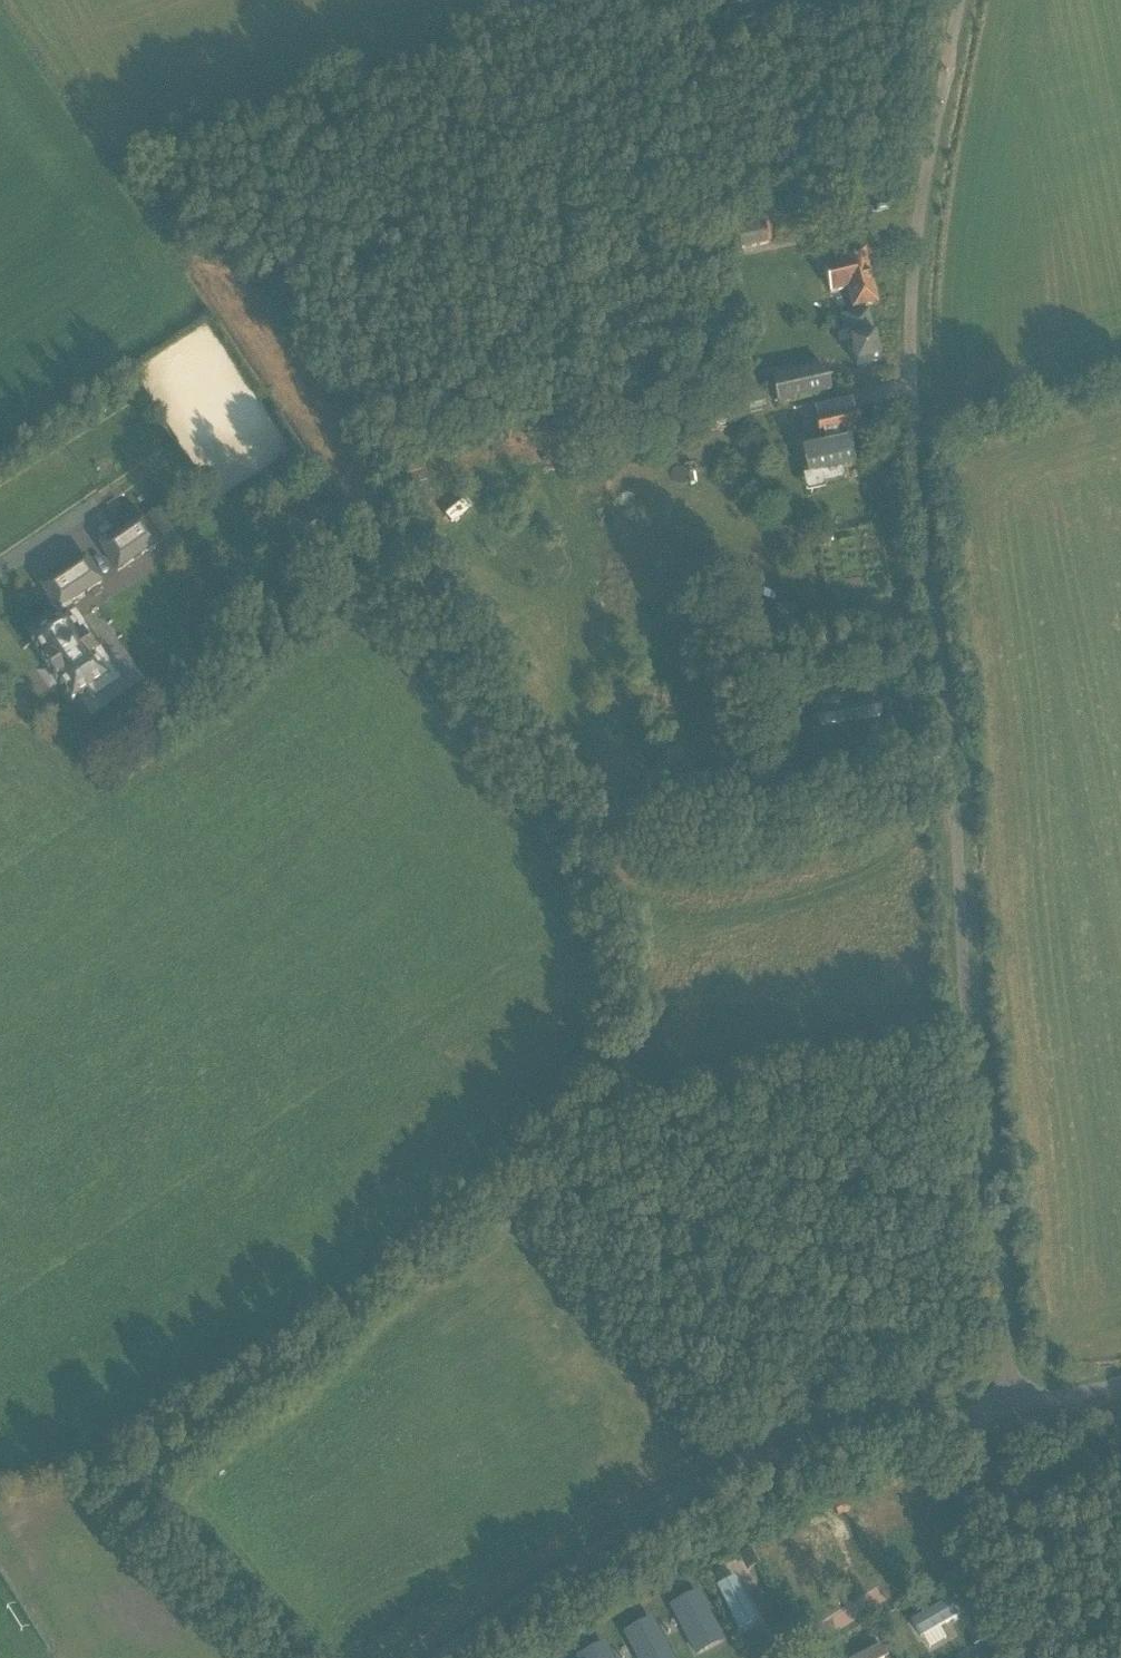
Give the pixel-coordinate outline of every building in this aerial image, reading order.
[(768,244),(763,220),(736,226),(741,249),(768,244)] [(865,253),(841,258),(843,265),(825,270),(831,293),(848,289),(853,310),(877,304),(865,253)] [(881,360),(869,310),(841,317),(845,333),(848,332),(856,366),(881,360)] [(774,381),(764,384),(767,397),(777,395),(779,403),(831,391),(826,369),(774,381)] [(764,404),(761,391),(740,396),(743,409),(764,404)] [(852,398),(815,408),(817,417),(815,418),(821,440),(822,440),(824,449),(802,455),(807,475),(803,476),(807,494),(825,490),(824,485),(846,480),(843,468),(854,465),(849,446),(848,446),(846,439),(862,435),(852,398)] [(143,553),(126,529),(86,557),(102,581),(143,553)] [(144,678),(97,609),(80,620),(78,618),(76,614),(75,614),(69,605),(102,582),(85,558),(71,567),(42,587),(58,612),(64,621),(34,642),(31,643),(33,645),(46,664),(45,665),(46,667),(47,667),(55,680),(56,682),(58,681),(71,700),(70,700),(72,702),(74,701),(80,697),(91,714),(144,678)] [(142,564),(104,588),(118,611),(157,587),(142,564)] [(719,582),(715,569),(702,572),(706,586),(719,582)] [(838,691),(819,694),(822,709),(815,710),(818,728),(881,717),(878,700),(840,706),(838,691)] [(695,1583),(676,1592),(688,1618),(707,1609),(695,1583)] [(927,1652),(931,1657),(957,1657),(941,1627),(928,1634),(935,1648),(927,1652)] [(562,1653),(565,1657),(588,1657),(580,1643),(562,1653)] [(863,1657),(886,1657),(881,1647),(862,1656),(863,1657)]
